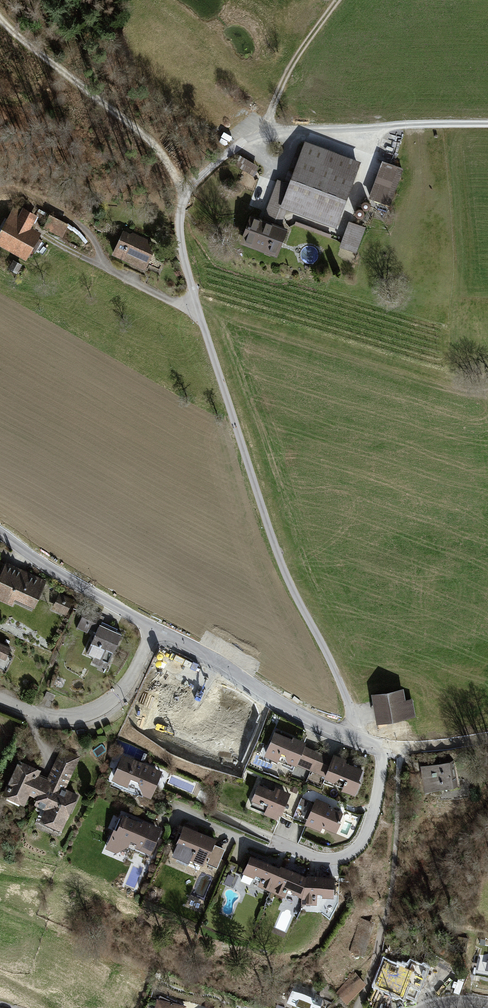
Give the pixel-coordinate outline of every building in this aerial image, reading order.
[(357,164),(305,144),(289,186),(275,181),(261,219),(249,215),(238,242),(277,256),(287,229),(277,225),(281,213),(331,232),(357,164)] [(404,171),(383,165),(372,197),(393,204),(404,171)] [(8,218),(0,232),(0,245),(28,260),(43,233),(33,228),(39,217),(23,208),(16,222),(8,218)] [(67,225),(49,215),(42,227),(63,238),(67,225)] [(364,228),(348,223),(340,246),(356,251),(364,228)] [(126,229),(116,256),(147,273),(159,244),(126,229)] [(23,265),(13,260),(8,270),(17,275),(23,265)] [(6,560),(0,574),(0,599),(12,605),(14,600),(33,609),(48,580),(6,560)] [(73,598),(59,591),(52,609),(67,615),(73,598)] [(103,616),(86,608),(77,628),(87,633),(90,628),(96,631),(86,653),(95,657),(93,663),(105,668),(124,632),(100,623),(103,616)] [(7,671),(13,656),(8,654),(11,647),(0,641),(0,668),(7,671)] [(202,692),(178,687),(173,713),(177,714),(171,737),(215,749),(219,730),(236,734),(237,730),(249,732),(250,725),(221,718),(221,720),(196,715),(202,692)] [(372,694),(376,721),(416,715),(414,698),(403,699),(401,690),(372,694)] [(292,736),(275,729),(264,755),(277,761),(281,752),(285,753),(287,761),(311,771),(319,751),(304,744),(306,740),(293,735),(292,736)] [(42,769),(20,758),(3,793),(26,804),(30,794),(37,797),(34,804),(44,809),(39,821),(62,832),(79,793),(66,787),(80,758),(61,749),(47,777),(40,774),(42,769)] [(332,756),(319,751),(311,771),(334,781),(338,776),(344,778),(340,788),(356,795),(361,780),(359,776),(363,769),(345,761),(346,758),(333,752),(332,756)] [(163,769),(121,752),(109,779),(127,786),(131,777),(139,780),(137,783),(142,795),(151,800),(163,769)] [(456,760),(420,765),(425,793),(460,785),(456,760)] [(275,784),(261,777),(248,806),(259,810),(262,802),(267,804),(264,813),(276,819),(278,813),(281,814),(292,789),(277,782),(275,784)] [(305,818),(312,799),(302,796),(295,814),(305,818)] [(330,802),(316,796),(304,824),(321,831),(322,826),(336,832),(344,812),(328,805),(330,802)] [(140,821),(122,813),(115,828),(113,827),(104,848),(115,854),(127,846),(130,841),(136,844),(134,847),(149,854),(160,827),(142,818),(140,821)] [(216,838),(183,824),(171,854),(188,862),(189,858),(203,864),(204,862),(218,867),(225,848),(214,844),(216,838)] [(257,885),(269,891),(279,865),(249,853),(241,871),(260,879),(257,885)] [(306,875),(280,864),(279,865),(269,891),(285,898),(287,892),(303,897),(306,875)] [(334,876),(306,875),(303,897),(302,903),(317,904),(316,895),(333,897),(334,876)] [(350,951),(363,955),(374,921),(360,917),(350,951)] [(413,968),(385,958),(375,983),(404,994),(413,968)] [(353,970),(334,989),(346,1001),(365,982),(353,970)] [(296,977),(286,1002),(304,1007),(319,1007),(324,997),(315,993),(318,985),(296,977)] [(157,998),(155,1007),(183,1007),(184,1004),(157,998)]
